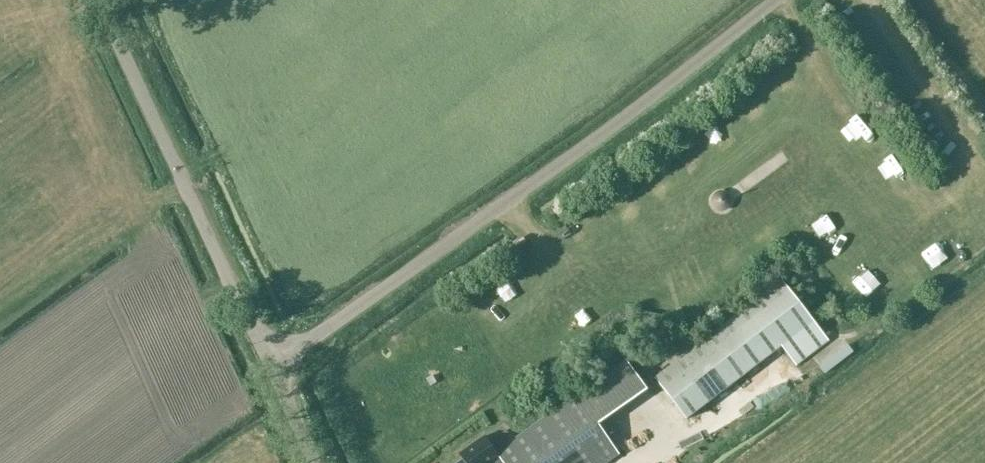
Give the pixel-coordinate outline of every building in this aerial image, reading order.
[(796,366),(829,341),(783,281),(655,380),(687,420),(781,347),(796,366)] [(815,356),(822,368),(851,350),(844,339),(815,356)] [(500,459),(503,462),(607,462),(619,455),(577,395),(495,452),(485,436),(460,454),(463,459),(458,462),(494,462),(500,459)]
